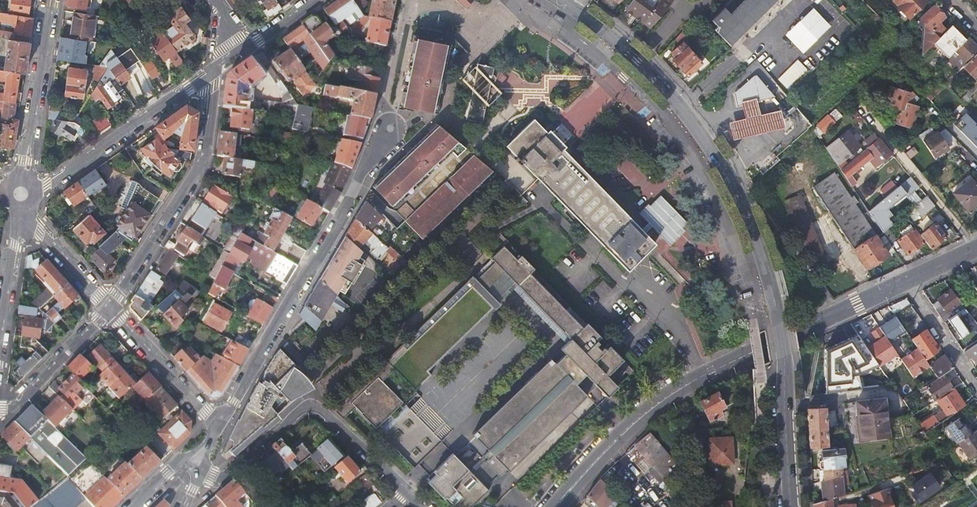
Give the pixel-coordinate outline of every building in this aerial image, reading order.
[(9,12),(28,15),(30,0),(11,0),(9,12)] [(65,6),(85,8),(87,0),(66,0),(65,6)] [(267,8),(264,10),(268,17),(281,8),(276,0),(261,0),(267,8)] [(342,35),(345,40),(346,39),(350,34),(348,31),(350,29),(349,27),(346,29),(342,23),(340,24),(339,23),(351,14),(355,21),(363,16),(359,11),(351,0),(336,0),(323,9),(333,24),(342,35)] [(359,11),(365,7),(366,3),(364,0),(351,0),(359,11)] [(390,22),(395,0),(373,0),(369,17),(371,17),(390,22)] [(466,10),(475,0),(456,0),(466,10)] [(625,10),(651,28),(674,0),(632,0),(625,10)] [(711,19),(717,26),(714,29),(730,45),(749,26),(750,27),(777,0),(731,0),(711,19)] [(891,0),(897,6),(896,7),(909,19),(927,1),(926,0),(892,0),(891,0)] [(944,17),(933,5),(920,18),(938,36),(945,29),(938,22),(944,17)] [(815,6),(786,33),(804,52),(832,25),(815,6)] [(173,7),(165,13),(174,25),(162,33),(175,51),(192,40),(192,35),(184,23),(188,21),(188,18),(182,9),(179,9),(176,11),(173,7)] [(8,40),(29,43),(33,18),(0,13),(0,30),(1,22),(15,24),(14,34),(0,32),(0,38),(8,40)] [(94,16),(73,13),(68,39),(81,41),(90,42),(94,16)] [(350,34),(346,39),(353,40),(369,17),(363,16),(350,34)] [(303,27),(328,63),(330,60),(333,57),(325,47),(327,41),(333,37),(338,38),(342,35),(333,24),(327,28),(325,25),(322,27),(316,18),(311,17),(301,24),(303,27)] [(366,42),(385,46),(390,22),(371,17),(366,42)] [(696,25),(692,21),(675,40),(679,44),(696,25)] [(951,25),(930,45),(944,60),(954,50),(965,39),(951,25)] [(283,41),(290,51),(313,84),(314,83),(328,63),(303,27),(283,41)] [(399,104),(438,112),(448,66),(463,51),(447,34),(415,28),(399,104)] [(163,60),(175,51),(162,33),(150,42),(163,60)] [(965,39),(954,50),(965,61),(976,49),(976,47),(967,37),(965,39)] [(81,41),(68,39),(60,38),(57,57),(78,60),(81,41)] [(29,43),(8,40),(4,68),(0,68),(0,69),(0,71),(19,74),(25,74),(29,43)] [(695,56),(683,42),(673,52),(676,57),(674,60),(681,68),(695,56)] [(705,47),(695,56),(681,68),(688,76),(702,63),(698,59),(708,51),(705,47)] [(130,77),(110,51),(99,66),(107,67),(120,84),(130,77)] [(313,84),(290,51),(281,57),(278,53),(271,58),(287,82),(294,78),(294,83),(303,96),(316,87),(315,87),(318,84),(314,83),(313,84)] [(270,63),(262,52),(256,56),(264,67),(268,64),(270,63)] [(963,66),(973,77),(976,73),(976,54),(976,53),(963,66)] [(779,77),(788,87),(809,68),(800,58),(779,77)] [(297,105),(268,64),(264,67),(276,84),(275,85),(283,96),(281,103),(246,99),(247,90),(263,78),(250,60),(229,74),(227,78),(225,81),(222,109),(232,110),(252,112),(295,117),(297,105)] [(963,66),(958,61),(951,67),(956,73),(963,66)] [(945,67),(941,63),(935,69),(939,73),(945,67)] [(493,67),(477,64),(466,119),(483,122),(486,103),(489,105),(500,92),(498,90),(496,88),(489,88),(490,82),(491,82),(492,82),(493,81),(494,80),(495,79),(495,78),(495,77),(495,76),(494,75),(492,74),(493,67)] [(358,81),(356,92),(375,96),(380,71),(352,65),(349,79),(358,81)] [(107,67),(99,66),(96,66),(93,82),(98,83),(99,81),(107,67)] [(123,89),(120,84),(107,67),(99,81),(115,104),(115,105),(117,103),(115,100),(120,97),(117,93),(123,89)] [(87,71),(69,68),(64,96),(70,98),(70,97),(76,98),(76,99),(84,100),(87,71)] [(160,78),(153,69),(147,72),(155,83),(160,80),(160,78)] [(6,81),(4,94),(0,94),(0,101),(5,102),(15,103),(19,74),(0,71),(0,80),(6,81)] [(773,98),(756,77),(753,78),(733,94),(736,107),(740,106),(749,104),(755,103),(773,99),(773,98)] [(975,82),(971,86),(959,98),(964,103),(969,98),(967,96),(976,87),(976,80),(976,81),(976,80),(975,82)] [(107,109),(115,104),(99,81),(98,83),(91,94),(95,100),(99,97),(107,109)] [(356,92),(325,85),(323,95),(337,98),(337,97),(354,101),(350,116),(370,120),(370,119),(375,96),(356,92)] [(916,101),(919,98),(912,91),(911,93),(891,86),(885,104),(900,109),(895,123),(911,128),(918,105),(913,104),(914,100),(916,101)] [(15,103),(5,102),(2,122),(0,121),(0,145),(0,146),(13,148),(20,104),(15,103)] [(749,104),(740,106),(741,107),(744,120),(728,123),(732,141),(783,128),(779,112),(759,116),(755,103),(749,104)] [(186,105),(155,127),(160,133),(163,137),(172,131),(174,133),(179,136),(182,136),(180,148),(193,149),(197,112),(186,105)] [(311,108),(297,105),(295,117),(292,130),(306,133),(311,108)] [(960,129),(976,146),(976,112),(972,107),(961,117),(967,123),(960,129)] [(252,112),(232,110),(230,128),(250,130),(252,112)] [(830,112),(817,124),(825,132),(838,121),(830,112)] [(111,124),(104,113),(91,123),(98,134),(111,124)] [(74,123),(57,120),(51,130),(59,134),(60,133),(71,140),(71,139),(74,140),(78,135),(76,133),(80,126),(74,123)] [(555,141),(534,120),(507,146),(524,164),(538,178),(590,232),(628,271),(645,255),(656,245),(647,236),(643,231),(576,163),(555,141)] [(437,125),(373,186),(392,206),(450,149),(458,157),(466,148),(437,125)] [(936,130),(921,140),(934,157),(949,148),(947,145),(955,139),(944,127),(937,132),(936,130)] [(827,148),(840,169),(846,165),(843,161),(849,155),(851,158),(857,153),(855,151),(861,146),(848,131),(827,148)] [(879,138),(874,132),(865,140),(869,146),(879,138)] [(163,137),(160,133),(155,137),(156,140),(142,149),(148,158),(146,159),(148,163),(151,166),(153,164),(168,150),(165,146),(167,144),(163,137)] [(235,135),(219,133),(217,157),(226,158),(233,160),(235,135)] [(840,169),(851,185),(857,182),(852,174),(856,170),(859,173),(863,169),(861,167),(869,160),(875,167),(892,154),(879,138),(869,146),(846,165),(840,169)] [(352,169),(361,144),(342,140),(334,163),(352,169)] [(169,149),(168,150),(153,164),(157,168),(169,176),(173,170),(176,171),(179,171),(182,167),(180,163),(179,162),(179,160),(177,159),(177,157),(184,159),(183,165),(187,166),(192,153),(169,149)] [(492,171),(474,155),(405,221),(423,239),(492,171)] [(233,160),(226,158),(223,175),(241,178),(242,168),(253,170),(254,163),(233,160)] [(347,181),(352,169),(334,163),(324,184),(325,185),(341,193),(347,181)] [(96,166),(79,178),(90,194),(108,182),(96,166)] [(851,198),(834,173),(812,187),(866,268),(875,262),(877,265),(881,262),(879,259),(887,254),(854,204),(857,202),(853,196),(851,198)] [(971,178),(953,193),(971,213),(976,208),(976,186),(971,178)] [(881,189),(886,196),(897,186),(892,179),(881,189)] [(77,181),(64,191),(73,205),(87,196),(77,181)] [(224,186),(235,190),(237,183),(237,182),(236,182),(225,181),(224,186)] [(171,192),(158,184),(152,194),(164,202),(171,192)] [(329,213),(341,193),(325,185),(315,205),(322,208),(329,213)] [(886,196),(868,210),(882,231),(896,220),(891,213),(884,219),(877,209),(884,204),(887,208),(906,193),(899,185),(897,186),(886,196)] [(234,199),(214,186),(203,202),(222,214),(231,200),(233,201),(234,199)] [(821,251),(800,195),(785,201),(807,257),(821,251)] [(922,217),(935,206),(926,195),(913,206),(922,217)] [(312,227),(322,208),(315,205),(304,199),(303,201),(306,203),(298,219),(312,227)] [(393,228),(366,200),(355,218),(381,242),(390,246),(392,245),(384,238),(393,228)] [(643,231),(647,236),(652,232),(669,251),(688,234),(665,210),(657,201),(639,218),(647,227),(643,231)] [(149,215),(131,203),(117,224),(134,237),(149,215)] [(205,230),(216,214),(202,205),(191,221),(205,230)] [(283,236),(292,219),(282,213),(277,222),(272,220),(270,224),(267,222),(265,226),(283,236)] [(104,232),(89,215),(73,229),(86,243),(91,239),(94,242),(104,234),(107,238),(116,231),(111,225),(104,230),(105,231),(104,232)] [(381,242),(355,218),(345,235),(359,247),(366,239),(375,247),(372,251),(379,258),(387,251),(394,257),(398,252),(390,246),(381,242)] [(935,223),(920,234),(931,248),(946,237),(935,223)] [(251,227),(247,225),(243,231),(241,233),(246,236),(251,227)] [(283,236),(265,226),(263,229),(266,230),(264,235),(269,238),(264,246),(298,266),(306,252),(282,237),(283,236)] [(199,246),(204,238),(187,227),(176,243),(179,245),(177,247),(175,246),(169,241),(165,247),(170,251),(173,253),(175,251),(184,257),(189,250),(186,248),(191,241),(194,243),(196,244),(196,243),(199,246)] [(882,232),(889,243),(896,238),(889,227),(882,232)] [(909,232),(907,229),(905,231),(906,233),(898,240),(908,254),(924,242),(913,228),(909,232)] [(126,237),(116,231),(107,238),(100,245),(101,247),(90,257),(104,271),(115,260),(107,252),(118,243),(121,245),(126,237)] [(264,246),(246,236),(241,233),(222,267),(233,273),(235,269),(239,272),(247,257),(252,260),(250,263),(261,270),(255,281),(269,289),(275,278),(286,285),(298,266),(264,246)] [(359,247),(345,235),(319,279),(336,294),(342,284),(350,289),(362,268),(355,264),(362,251),(359,247)] [(189,250),(194,243),(191,241),(186,248),(189,250)] [(469,281),(335,411),(344,419),(356,408),(359,411),(361,408),(364,411),(362,413),(377,426),(402,403),(388,388),(387,389),(384,386),(385,384),(383,382),(394,371),(415,391),(432,375),(427,370),(491,307),(495,310),(500,305),(486,290),(504,272),(569,339),(473,434),(492,454),(485,461),(499,476),(506,469),(508,471),(586,395),(582,390),(592,381),(607,397),(608,395),(617,386),(606,375),(618,364),(629,375),(634,370),(588,323),(587,324),(542,278),(534,269),(535,269),(509,241),(491,258),(494,261),(475,279),(472,276),(467,280),(469,281)] [(165,275),(178,256),(173,253),(170,251),(157,270),(165,275)] [(222,267),(229,254),(225,252),(218,264),(222,267)] [(67,284),(46,261),(35,271),(49,287),(29,305),(29,306),(40,309),(53,297),(67,284)] [(186,264),(182,261),(179,266),(178,265),(172,275),(178,278),(186,264)] [(820,270),(827,279),(834,273),(827,265),(820,270)] [(233,273),(222,267),(215,280),(208,294),(213,297),(219,300),(233,273)] [(198,284),(205,274),(201,271),(194,281),(198,284)] [(137,298),(149,305),(163,283),(150,275),(135,297),(137,298)] [(336,294),(319,279),(305,303),(321,318),(336,294)] [(191,297),(196,290),(183,282),(178,288),(187,294),(191,297)] [(80,300),(67,284),(53,297),(58,303),(46,314),(54,324),(61,318),(57,314),(63,308),(65,310),(75,301),(76,303),(80,300)] [(942,304),(935,309),(944,322),(959,311),(964,307),(951,290),(938,299),(942,304)] [(169,298),(174,303),(181,297),(176,292),(169,298)] [(187,294),(163,316),(175,329),(183,322),(180,319),(188,312),(185,309),(195,300),(194,299),(191,297),(187,294)] [(213,297),(208,294),(203,303),(208,306),(213,297)] [(131,310),(141,321),(153,308),(149,305),(137,298),(130,306),(131,310)] [(162,313),(174,303),(169,298),(158,308),(162,313)] [(257,299),(247,316),(263,325),(273,308),(257,299)] [(938,299),(932,304),(935,309),(942,304),(938,299)] [(214,304),(204,323),(221,332),(231,314),(214,304)] [(968,312),(974,321),(975,321),(976,323),(976,305),(968,312)] [(44,334),(54,324),(46,314),(40,309),(29,306),(26,307),(21,337),(33,338),(39,339),(40,328),(44,328),(44,334)] [(896,317),(900,323),(914,314),(910,307),(896,317)] [(964,307),(959,311),(963,316),(951,324),(959,335),(965,331),(967,333),(976,326),(976,325),(974,321),(968,312),(964,307)] [(891,340),(905,331),(900,323),(896,317),(895,316),(882,325),(891,340)] [(918,350),(924,358),(932,353),(927,346),(934,342),(925,329),(911,339),(918,350)] [(233,342),(247,350),(252,342),(239,334),(233,342)] [(852,334),(829,344),(841,370),(863,359),(852,334)] [(33,338),(21,337),(20,344),(26,345),(34,352),(13,373),(20,380),(48,352),(33,338)] [(911,354),(918,350),(911,339),(910,337),(902,342),(911,354)] [(177,341),(167,350),(172,355),(182,346),(177,341)] [(237,368),(248,350),(247,350),(233,342),(231,341),(229,345),(227,344),(226,346),(228,348),(221,358),(237,368)] [(976,365),(976,343),(967,350),(976,365)] [(89,357),(103,373),(115,362),(100,346),(97,349),(93,353),(89,357)] [(182,351),(174,358),(186,372),(200,360),(190,348),(185,353),(182,351)] [(286,404),(289,400),(315,387),(306,375),(297,367),(297,364),(280,348),(249,398),(223,453),(225,455),(230,452),(232,455),(279,415),(275,409),(277,407),(282,406),(286,404)] [(942,374),(953,367),(945,354),(933,362),(932,361),(928,364),(937,377),(942,374)] [(92,369),(80,355),(67,369),(74,375),(80,381),(92,369)] [(221,395),(237,368),(221,358),(216,355),(212,362),(203,357),(200,360),(186,372),(209,396),(211,397),(212,395),(212,394),(217,394),(218,395),(220,396),(221,395)] [(876,360),(888,377),(894,373),(882,356),(876,360)] [(103,373),(99,376),(109,387),(125,373),(115,362),(103,373)] [(129,377),(125,373),(109,387),(119,399),(140,380),(133,373),(129,377)] [(937,377),(925,385),(936,400),(937,400),(953,389),(942,374),(937,377)] [(61,387),(55,381),(50,387),(59,396),(60,397),(64,394),(68,398),(72,394),(74,396),(76,394),(87,405),(95,396),(87,388),(80,381),(74,375),(61,387)] [(146,402),(162,388),(150,375),(135,389),(146,402)] [(163,420),(178,406),(162,388),(146,402),(144,403),(153,413),(156,411),(163,420)] [(919,424),(924,432),(950,415),(950,414),(964,405),(953,389),(937,400),(943,409),(934,415),(933,415),(919,424)] [(726,406),(718,392),(700,402),(710,421),(722,414),(720,409),(726,406)] [(60,397),(59,396),(41,413),(55,427),(73,410),(60,397)] [(889,435),(884,399),(847,404),(853,440),(889,435)] [(41,413),(32,404),(15,422),(69,476),(86,459),(77,450),(59,431),(59,430),(55,427),(41,413)] [(406,405),(379,432),(414,468),(441,442),(406,405)] [(825,408),(807,409),(810,446),(827,445),(827,441),(830,441),(830,436),(827,436),(825,417),(828,417),(828,412),(826,412),(825,408)] [(191,421),(183,411),(158,433),(160,436),(173,450),(190,434),(191,421)] [(914,415),(918,421),(923,417),(919,411),(914,415)] [(958,443),(973,433),(967,424),(965,426),(960,418),(945,427),(956,445),(958,443)] [(69,476),(15,422),(2,434),(18,450),(26,442),(30,446),(24,451),(58,485),(69,476)] [(105,426),(98,432),(104,438),(111,432),(105,426)] [(680,443),(671,429),(660,437),(669,450),(680,443)] [(973,433),(958,443),(969,459),(976,454),(976,431),(976,430),(973,433)] [(664,479),(679,466),(650,432),(635,445),(664,479)] [(166,457),(173,450),(160,436),(153,443),(166,457)] [(733,463),(731,437),(709,438),(710,464),(733,463)] [(291,453),(280,440),(272,447),(283,459),(293,470),(311,454),(302,443),(291,453)] [(329,440),(317,449),(332,466),(343,456),(329,440)] [(283,459),(272,447),(267,452),(270,456),(261,465),(258,468),(264,475),(283,459)] [(128,465),(142,479),(160,462),(146,448),(128,465)] [(824,469),(824,470),(824,480),(832,478),(843,477),(846,476),(846,472),(842,473),(841,468),(845,467),(844,450),(838,450),(833,451),(822,452),(823,460),(819,462),(820,468),(824,469)] [(455,456),(428,482),(452,506),(472,506),(489,491),(455,456)] [(361,472),(348,458),(336,468),(348,483),(361,472)] [(87,459),(86,459),(69,476),(83,494),(85,496),(105,477),(87,459)] [(107,480),(124,497),(142,479),(128,465),(126,463),(107,480)] [(609,469),(600,479),(607,486),(616,476),(609,469)] [(370,470),(335,500),(341,506),(344,504),(347,506),(349,506),(381,480),(370,470)] [(916,502),(938,488),(928,473),(910,485),(915,491),(911,494),(916,502)] [(83,494),(69,476),(58,485),(49,492),(48,493),(59,506),(67,506),(83,494)] [(832,498),(844,494),(843,484),(849,484),(848,476),(846,476),(843,477),(832,478),(824,480),(822,481),(823,501),(832,498)] [(0,477),(0,491),(13,493),(17,498),(22,505),(24,506),(31,506),(44,497),(48,493),(49,492),(47,490),(35,500),(21,481),(0,477)] [(95,506),(113,506),(124,497),(107,480),(105,477),(85,496),(95,506)] [(587,495),(599,506),(629,506),(607,486),(600,479),(587,495)] [(234,480),(223,490),(228,496),(226,497),(232,504),(229,506),(243,506),(241,504),(249,497),(234,480)] [(662,493),(667,487),(663,483),(658,489),(662,493)] [(890,488),(867,496),(871,505),(874,503),(875,506),(894,506),(890,496),(893,495),(890,488)] [(0,491),(0,503),(2,503),(5,506),(18,506),(13,501),(17,498),(13,493),(0,491)] [(309,491),(299,499),(303,503),(313,494),(309,491)] [(44,497),(52,506),(59,506),(48,493),(44,497)] [(382,501),(375,494),(371,496),(361,504),(360,504),(356,506),(375,506),(382,501)] [(215,496),(203,506),(225,506),(215,496)] [(44,497),(31,506),(52,506),(44,497)] [(22,505),(17,498),(13,501),(18,506),(19,506),(22,505)] [(813,504),(813,506),(831,506),(832,498),(823,501),(813,504)]
